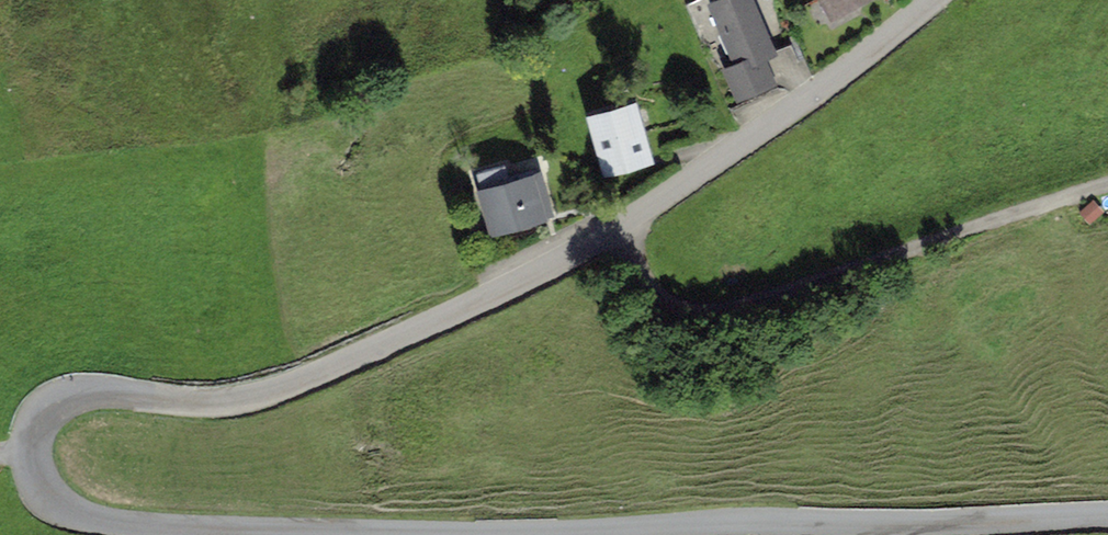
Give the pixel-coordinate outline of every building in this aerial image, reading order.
[(759,0),(707,0),(698,3),(728,85),(783,65),(759,0)] [(834,22),(874,0),(822,0),(834,22)] [(638,106),(593,118),(608,171),(652,159),(638,106)] [(544,172),(479,188),(490,233),(555,217),(544,172)]
